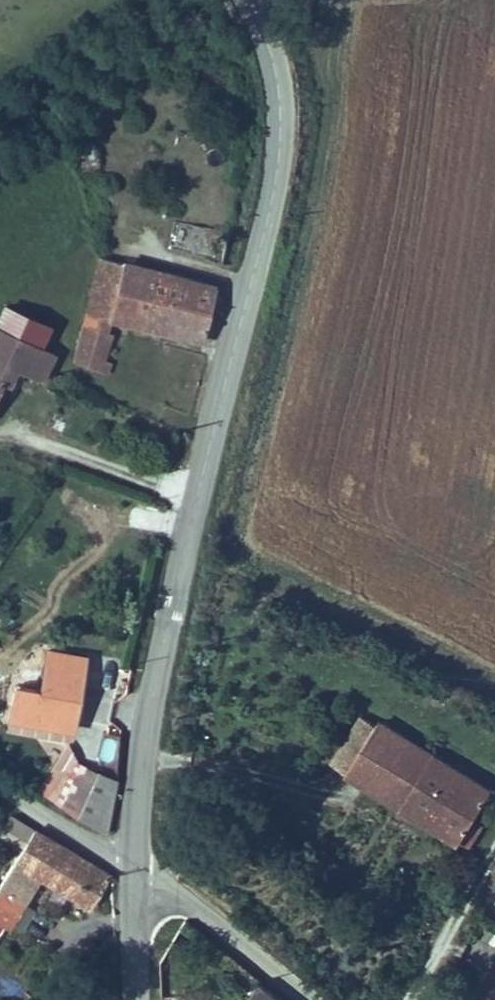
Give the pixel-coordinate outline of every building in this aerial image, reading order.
[(126,285),(133,258),(114,252),(106,278),(126,285)] [(133,258),(126,285),(155,295),(163,267),(133,258)] [(228,286),(163,267),(155,295),(221,317),(228,286)] [(126,285),(106,278),(82,361),(115,372),(119,359),(112,356),(124,315),(117,313),(126,285)] [(155,295),(126,285),(117,313),(124,315),(147,321),(155,295)] [(155,295),(147,321),(216,343),(221,317),(155,295)] [(49,351),(59,330),(0,304),(0,330),(12,337),(49,351)] [(49,381),(54,370),(58,354),(49,351),(12,337),(0,330),(0,342),(6,346),(2,358),(23,369),(49,381)] [(23,369),(2,358),(6,346),(0,342),(0,398),(8,382),(14,385),(23,369)] [(25,706),(22,734),(86,741),(95,668),(58,662),(53,709),(25,706)] [(359,777),(410,809),(438,763),(388,733),(359,777)] [(488,858),(494,846),(494,800),(438,763),(410,809),(488,858)] [(90,778),(69,814),(124,848),(125,836),(125,822),(126,810),(127,801),(90,778)] [(47,837),(0,914),(0,920),(19,932),(51,882),(105,915),(122,888),(47,837)] [(482,999),(494,999),(494,977),(482,999)] [(255,990),(248,999),(268,999),(255,990)]
